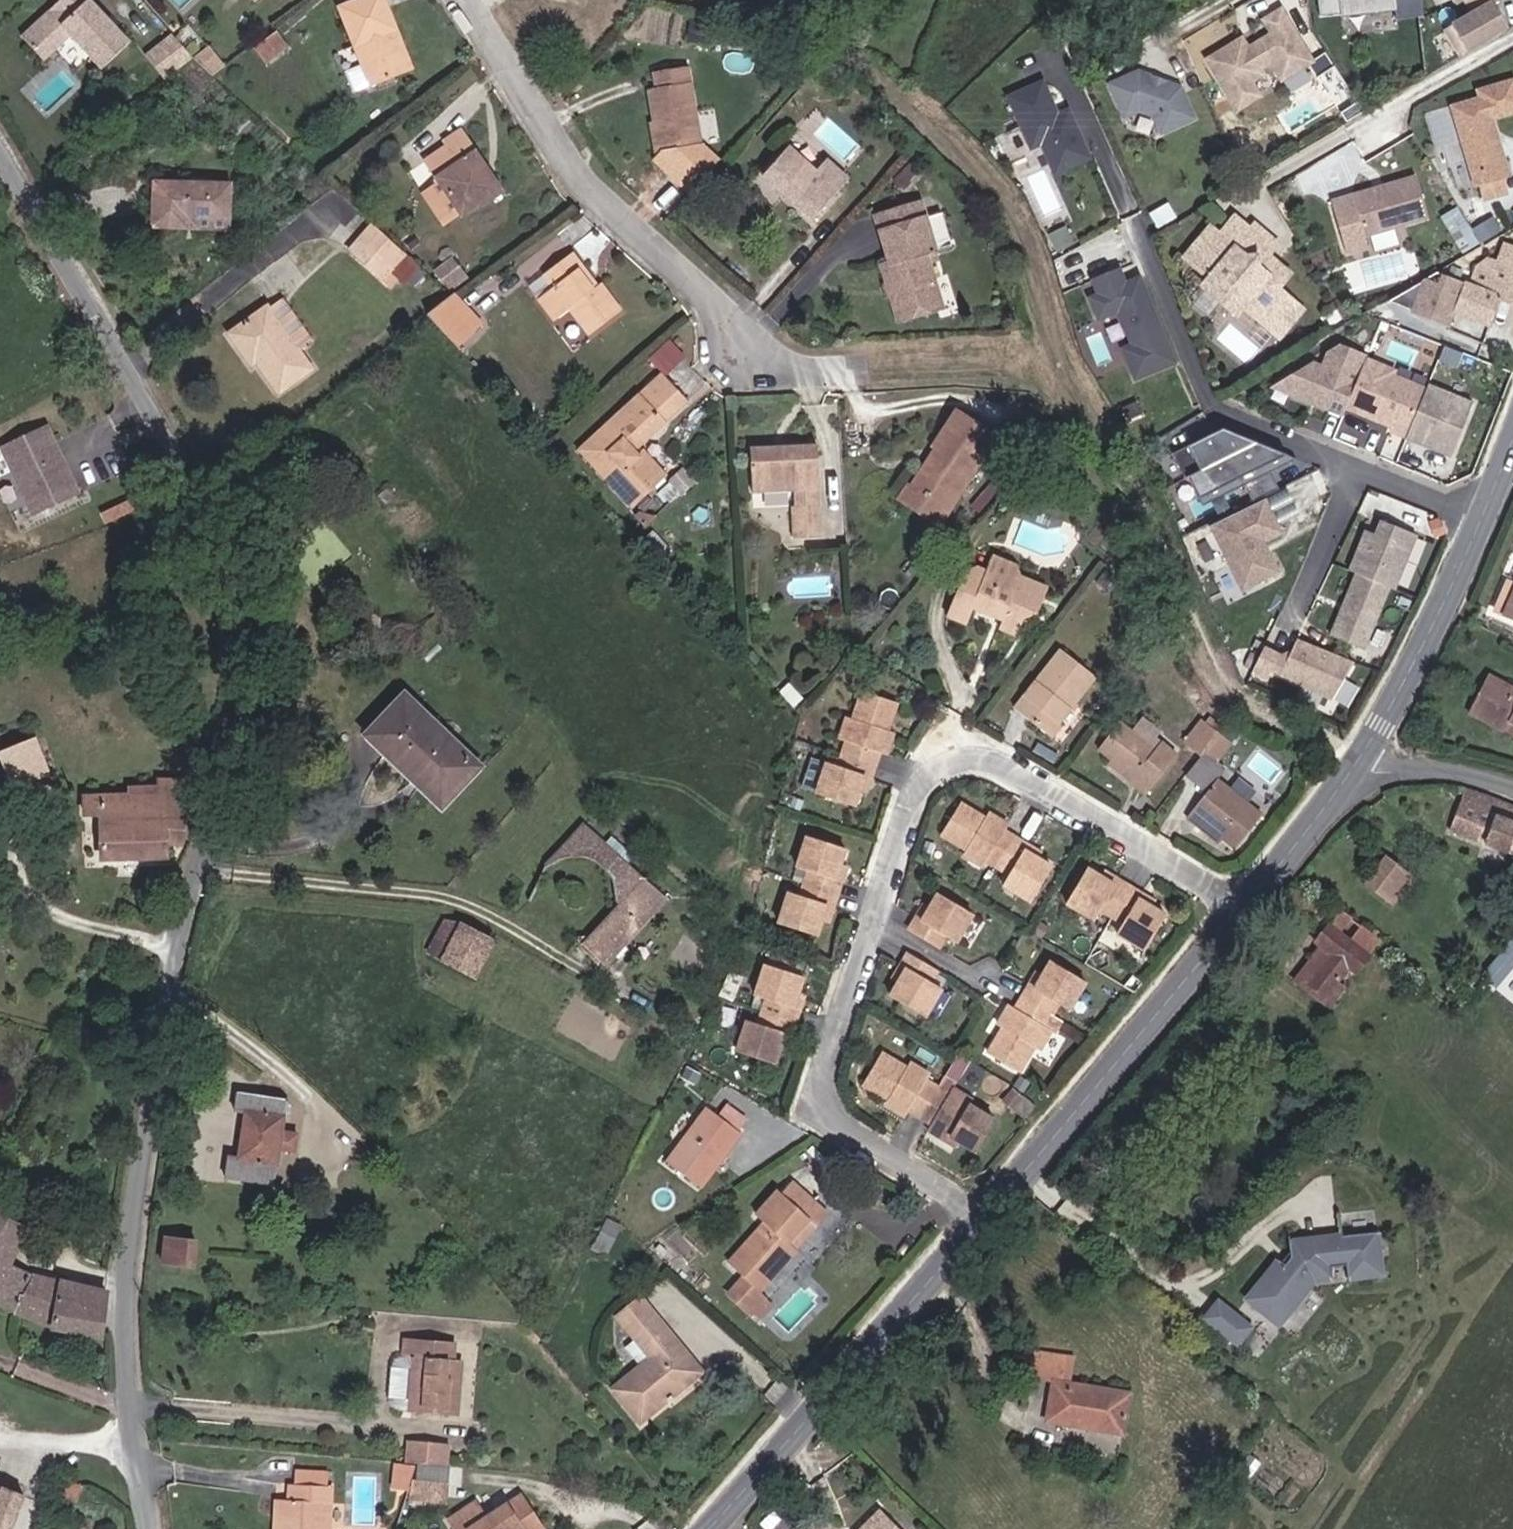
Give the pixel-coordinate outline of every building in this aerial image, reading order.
[(91,0),(62,0),(22,38),(44,61),(71,36),(102,69),(130,42),(91,0)] [(385,0),(357,0),(339,8),(370,85),(412,68),(385,0)] [(1320,17),(1340,15),(1396,9),(1395,0),(1318,0),(1320,17)] [(1492,2),(1496,0),(1465,0),(1472,13),(1445,28),(1460,55),(1507,28),(1492,2)] [(1310,60),(1281,10),(1260,23),(1268,38),(1256,45),(1259,50),(1247,57),(1237,40),(1207,57),(1237,109),(1254,99),(1245,85),(1259,77),(1256,73),(1268,66),(1276,80),(1310,60)] [(709,45),(712,22),(690,18),(687,42),(709,45)] [(266,63),(289,46),(277,31),(254,48),(266,63)] [(166,79),(193,58),(172,34),(145,55),(166,79)] [(224,68),(208,47),(193,57),(213,75),(224,68)] [(838,68),(824,55),(817,63),(831,76),(838,68)] [(701,145),(687,67),(654,72),(657,88),(649,89),(660,152),(701,145)] [(1135,70),(1107,83),(1121,116),(1136,109),(1150,114),(1158,131),(1193,115),(1179,85),(1163,79),(1158,81),(1152,79),(1150,75),(1135,70)] [(1089,157),(1067,108),(1056,113),(1042,80),(1007,96),(1030,147),(1040,143),(1054,173),(1089,157)] [(1512,80),(1478,91),(1480,98),(1453,107),(1473,174),(1466,176),(1470,188),(1480,185),(1484,198),(1507,191),(1499,167),(1504,165),(1490,118),(1512,111),(1512,83),(1512,80)] [(502,192),(461,130),(445,141),(448,146),(425,161),(439,181),(461,215),(481,201),(483,205),(502,192)] [(816,170),(789,146),(762,176),(812,221),(849,179),(827,159),(816,170)] [(921,165),(925,161),(917,154),(894,180),(903,188),(922,166),(921,165)] [(1415,176),(1352,195),(1364,236),(1427,217),(1415,176)] [(461,215),(439,181),(420,193),(443,227),(461,215)] [(229,229),(231,184),(155,182),(153,226),(229,229)] [(925,215),(921,200),(875,214),(879,229),(925,215)] [(1158,225),(1175,215),(1167,202),(1150,212),(1158,225)] [(1444,216),(1465,251),(1485,238),(1464,204),(1444,216)] [(951,241),(943,213),(926,218),(925,215),(879,229),(889,261),(881,263),(898,321),(942,308),(926,256),(936,252),(934,245),(951,241)] [(1234,216),(1229,222),(1245,236),(1250,230),(1234,216)] [(1219,233),(1211,226),(1184,256),(1208,277),(1203,283),(1204,287),(1232,312),(1237,311),(1241,307),(1276,338),(1300,310),(1275,288),(1288,274),(1266,255),(1277,244),(1255,224),(1250,230),(1245,236),(1229,222),(1219,233)] [(405,256),(373,226),(360,241),(389,273),(405,256)] [(389,273),(360,241),(351,251),(391,287),(397,280),(389,273)] [(1502,245),(1496,262),(1487,258),(1475,267),(1468,285),(1465,283),(1454,312),(1489,326),(1500,298),(1512,303),(1512,249),(1502,245)] [(591,290),(577,270),(582,267),(572,253),(545,274),(554,287),(539,299),(555,319),(570,308),(590,333),(620,311),(600,284),(596,286),(591,290)] [(1362,259),(1365,284),(1414,278),(1411,253),(1362,259)] [(420,268),(405,256),(389,273),(397,280),(404,286),(409,279),(417,287),(426,277),(418,269),(420,268)] [(452,290),(465,276),(451,263),(437,277),(452,290)] [(596,286),(582,267),(577,270),(591,290),(596,286)] [(1177,359),(1140,274),(1125,281),(1119,267),(1093,279),(1099,293),(1090,297),(1100,318),(1119,309),(1134,342),(1125,346),(1138,376),(1177,359)] [(1454,312),(1465,283),(1441,274),(1437,283),(1424,278),(1402,291),(1415,296),(1409,311),(1448,325),(1454,312)] [(465,276),(452,290),(455,294),(469,279),(465,276)] [(485,326),(456,296),(430,315),(461,349),(485,326)] [(311,340),(282,300),(269,309),(267,307),(230,334),(252,365),(257,362),(279,392),(312,369),(298,350),(311,340)] [(1321,367),(1310,363),(1291,375),(1297,397),(1341,415),(1344,407),(1364,358),(1366,355),(1340,345),(1326,353),(1321,367)] [(1394,370),(1364,358),(1344,407),(1391,427),(1390,431),(1405,437),(1425,388),(1392,375),(1394,370)] [(638,445),(685,402),(660,375),(580,450),(631,505),(664,475),(643,452),(638,456),(633,450),(638,445)] [(1297,397),(1291,375),(1272,387),(1297,397)] [(1450,456),(1471,403),(1427,385),(1425,388),(1405,437),(1450,456)] [(948,512),(996,437),(956,411),(933,446),(935,448),(910,487),(948,512)] [(47,424),(2,447),(35,515),(81,493),(60,451),(57,453),(52,444),(56,442),(47,424)] [(1212,499),(1295,458),(1220,428),(1171,452),(1183,477),(1198,470),(1212,499)] [(822,537),(817,444),(750,447),(753,493),(794,491),(795,507),(791,506),(793,538),(822,537)] [(643,452),(638,445),(633,450),(638,456),(643,452)] [(948,512),(910,487),(902,501),(939,525),(948,512)] [(1293,515),(1280,489),(1266,496),(1279,522),(1293,515)] [(1278,530),(1261,497),(1208,524),(1239,588),(1274,570),(1259,539),(1278,530)] [(1416,535),(1381,521),(1375,535),(1365,531),(1349,571),(1355,574),(1388,587),(1393,589),(1416,535)] [(668,551),(652,535),(645,542),(660,558),(668,551)] [(1020,574),(1017,566),(992,556),(986,572),(975,567),(965,571),(947,616),(967,624),(973,608),(1002,620),(999,628),(1016,635),(1023,620),(1037,614),(1020,574)] [(1114,577),(1105,571),(1096,582),(1105,589),(1114,577)] [(1037,614),(1048,586),(1020,574),(1037,614)] [(1388,587),(1355,574),(1330,636),(1363,650),(1388,587)] [(1508,582),(1495,611),(1512,619),(1512,584),(1508,582)] [(1330,698),(1352,662),(1295,638),(1285,658),(1261,647),(1249,671),(1265,679),(1270,670),(1330,698)] [(1049,736),(1095,677),(1060,650),(1014,709),(1049,736)] [(1487,676),(1468,712),(1502,729),(1508,719),(1512,722),(1512,690),(1487,676)] [(803,698),(789,683),(780,691),(794,706),(803,698)] [(886,755),(894,733),(888,731),(882,729),(885,722),(890,724),(897,703),(862,691),(852,720),(846,717),(839,739),(846,741),(837,766),(826,763),(816,793),(855,807),(860,791),(865,775),(871,777),(880,753),(886,755)] [(479,766),(404,695),(367,735),(442,806),(479,766)] [(1161,732),(1142,717),(1131,731),(1155,750),(1162,742),(1157,738),(1161,732)] [(1131,731),(1120,721),(1098,749),(1111,759),(1133,777),(1129,781),(1146,794),(1176,755),(1162,742),(1155,750),(1131,731)] [(1217,734),(1201,721),(1185,740),(1202,754),(1204,751),(1217,734)] [(1217,761),(1231,744),(1217,734),(1204,751),(1217,761)] [(36,738),(0,752),(0,758),(12,790),(51,774),(36,738)] [(1202,754),(1185,775),(1207,791),(1217,779),(1226,768),(1217,761),(1204,751),(1202,754)] [(1133,777),(1111,759),(1107,764),(1129,781),(1133,777)] [(866,793),(871,777),(865,775),(860,791),(866,793)] [(1217,779),(1207,791),(1186,817),(1198,827),(1202,821),(1223,839),(1235,849),(1262,815),(1217,779)] [(182,846),(190,781),(157,780),(157,787),(127,788),(127,795),(84,796),(84,815),(101,814),(102,860),(167,857),(167,843),(182,846)] [(1465,789),(1450,830),(1512,854),(1512,808),(1465,789)] [(1008,824),(989,812),(985,818),(983,822),(977,819),(979,814),(960,802),(941,834),(967,850),(963,855),(982,867),(986,861),(1009,875),(1003,885),(1030,902),(1052,866),(1038,858),(1024,850),(1027,844),(1005,830),(1008,824)] [(985,818),(979,814),(977,819),(983,822),(985,818)] [(1223,839),(1202,821),(1198,827),(1219,844),(1223,839)] [(666,898),(583,825),(546,865),(547,867),(551,863),(558,858),(561,857),(570,856),(583,856),(588,857),(593,858),(596,860),(600,863),(604,866),(606,870),(607,870),(610,873),(613,879),(614,887),(615,893),(616,900),(620,903),(583,944),(606,965),(666,898)] [(840,864),(846,848),(806,836),(796,867),(807,871),(804,882),(800,895),(788,892),(778,923),(817,936),(822,921),(827,904),(834,907),(841,883),(835,880),(840,864)] [(1042,853),(1027,844),(1024,850),(1038,858),(1042,853)] [(1399,897),(1413,878),(1385,856),(1365,883),(1393,905),(1399,897)] [(841,883),(847,866),(840,864),(835,880),(841,883)] [(804,882),(807,871),(797,868),(793,878),(804,882)] [(1115,885),(1101,876),(1086,868),(1065,903),(1094,920),(1100,910),(1122,923),(1116,933),(1145,950),(1166,915),(1152,907),(1137,898),(1140,892),(1118,879),(1115,885)] [(1118,879),(1104,870),(1101,876),(1115,885),(1118,879)] [(1402,899),(1416,880),(1413,878),(1399,897),(1402,899)] [(1155,901),(1140,892),(1137,898),(1152,907),(1155,901)] [(956,942),(973,915),(938,894),(930,907),(921,922),(915,918),(908,930),(938,948),(945,936),(956,942)] [(828,923),(834,907),(827,904),(822,921),(828,923)] [(921,922),(930,907),(924,904),(915,918),(921,922)] [(1354,973),(1373,946),(1334,918),(1315,942),(1320,946),(1301,971),(1315,982),(1307,991),(1322,1002),(1337,982),(1348,968),(1354,973)] [(440,959),(459,923),(445,922),(429,953),(440,959)] [(474,977),(493,942),(459,923),(440,959),(474,977)] [(938,976),(940,972),(908,953),(901,965),(906,968),(898,983),(890,996),(925,1017),(942,989),(941,988),(933,984),(938,976)] [(1062,1006),(1079,978),(1045,958),(1021,997),(1045,1011),(1051,1000),(1062,1006)] [(793,1009),(798,993),(804,977),(765,964),(754,996),(755,996),(766,1000),(762,1011),(758,1024),(746,1020),(736,1052),(775,1064),(780,1050),(785,1033),(792,1035),(799,1011),(793,1009)] [(898,983),(906,968),(901,965),(892,980),(898,983)] [(941,988),(945,981),(938,976),(933,984),(941,988)] [(1329,1007),(1344,988),(1337,982),(1322,1002),(1329,1007)] [(799,1011),(805,995),(798,993),(793,1009),(799,1011)] [(762,1011),(766,1000),(755,996),(751,1008),(762,1011)] [(1014,1009),(1008,1005),(997,1025),(1002,1028),(1007,1031),(1003,1037),(999,1034),(987,1053),(1019,1072),(1034,1047),(1040,1050),(1052,1030),(1055,1033),(1062,1021),(1052,1015),(1021,997),(1014,1009)] [(1002,1028),(999,1034),(1003,1037),(1007,1031),(1002,1028)] [(786,1052),(792,1035),(785,1033),(780,1050),(786,1052)] [(949,1093),(926,1080),(930,1074),(910,1063),(907,1067),(881,1052),(863,1085),(882,1096),(884,1091),(891,1095),(888,1100),(885,1105),(904,1117),(908,1111),(931,1124),(927,1130),(947,1142),(953,1132),(959,1136),(956,1140),(975,1152),(994,1120),(969,1105),(972,1099),(952,1088),(949,1093)] [(1030,1082),(1020,1076),(1014,1085),(1024,1092),(1030,1082)] [(281,1131),(285,1101),(237,1094),(235,1111),(246,1112),(239,1158),(229,1156),(226,1177),(273,1184),(279,1149),(295,1152),(298,1134),(281,1131)] [(1023,1095),(1011,1109),(1024,1119),(1035,1106),(1023,1095)] [(701,1188),(742,1134),(707,1107),(666,1162),(701,1188)] [(764,1223),(729,1264),(745,1278),(730,1294),(753,1314),(760,1320),(773,1305),(766,1299),(767,1298),(759,1291),(796,1249),(788,1241),(820,1207),(791,1182),(781,1193),(778,1191),(756,1216),(764,1223)] [(796,1249),(828,1214),(820,1207),(788,1241),(796,1249)] [(21,1227),(0,1216),(0,1305),(14,1314),(51,1328),(102,1337),(107,1292),(33,1274),(13,1265),(3,1260),(21,1227)] [(608,1251),(621,1227),(606,1219),(593,1244),(608,1251)] [(13,1265),(30,1232),(21,1227),(3,1260),(13,1265)] [(1383,1275),(1379,1232),(1294,1242),(1291,1246),(1292,1258),(1286,1265),(1280,1260),(1248,1299),(1279,1325),(1315,1281),(1334,1279),(1332,1267),(1348,1266),(1349,1279),(1383,1275)] [(194,1266),(196,1242),(164,1238),(162,1262),(194,1266)] [(608,1251),(593,1244),(591,1249),(605,1257),(608,1251)] [(1142,1281),(1126,1267),(1121,1273),(1137,1286),(1142,1281)] [(654,1314),(639,1296),(616,1315),(631,1333),(654,1314)] [(1243,1321),(1219,1301),(1206,1317),(1230,1337),(1243,1321)] [(668,1393),(695,1372),(669,1342),(673,1338),(654,1314),(631,1333),(635,1339),(625,1347),(639,1364),(611,1387),(640,1422),(671,1397),(668,1393)] [(1243,1321),(1230,1337),(1238,1343),(1251,1328),(1243,1321)] [(456,1416),(461,1360),(453,1360),(454,1342),(406,1338),(404,1356),(415,1357),(410,1412),(456,1416)] [(701,1372),(673,1338),(669,1342),(695,1372),(668,1393),(671,1397),(701,1372)] [(1124,1434),(1130,1393),(1061,1382),(1065,1356),(1035,1352),(1031,1377),(1052,1381),(1045,1421),(1124,1434)] [(448,1465),(449,1444),(407,1441),(406,1462),(448,1465)] [(407,1491),(416,1465),(395,1463),(393,1489),(407,1491)] [(449,1483),(449,1467),(417,1464),(416,1481),(449,1483)] [(328,1486),(329,1471),(295,1469),(294,1484),(328,1486)] [(448,1503),(449,1483),(416,1481),(415,1501),(448,1503)] [(324,1503),(330,1504),(331,1486),(328,1486),(294,1484),(290,1484),(289,1501),(275,1500),(274,1528),(322,1528),(324,1503)] [(1,1486),(0,1486),(0,1528),(12,1528),(24,1496),(1,1486)] [(520,1495),(487,1517),(476,1499),(446,1519),(453,1528),(542,1528),(520,1495)] [(330,1504),(324,1503),(322,1528),(329,1528),(330,1504)] [(806,1521),(793,1507),(771,1528),(798,1528),(806,1521)] [(880,1510),(860,1528),(899,1528),(880,1510)]
